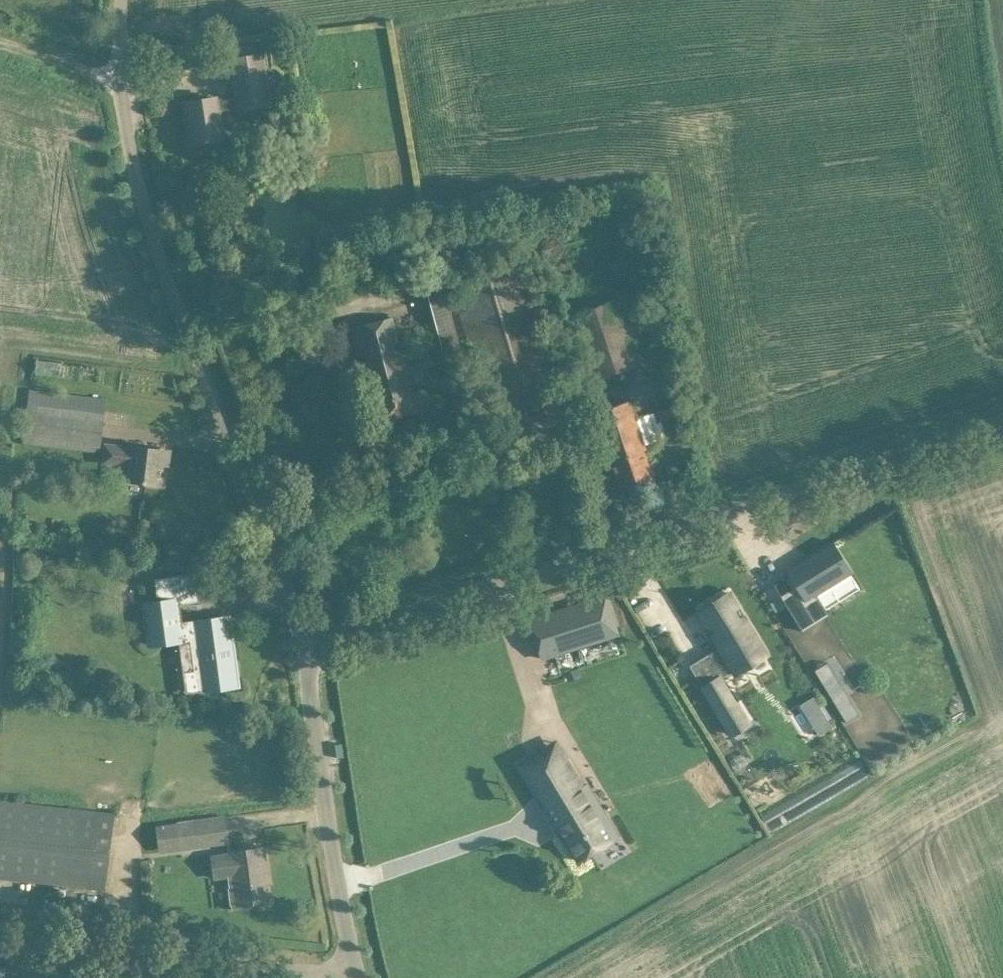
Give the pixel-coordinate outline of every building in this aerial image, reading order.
[(237,95),(238,107),(239,110),(271,105),(263,53),(260,54),(259,44),(229,48),(231,58),(237,95)] [(217,97),(203,99),(183,102),(189,144),(223,139),(219,110),(238,107),(237,95),(217,98),(217,97)] [(528,267),(452,288),(492,417),(566,393),(528,267)] [(418,287),(422,300),(439,365),(445,364),(449,377),(468,371),(464,358),(447,294),(443,281),(418,287)] [(642,290),(576,313),(560,319),(581,377),(597,371),(602,369),(605,376),(664,354),(642,290)] [(391,316),(351,327),(358,352),(363,351),(382,419),(429,407),(424,388),(412,391),(391,316)] [(29,396),(28,405),(24,442),(99,451),(105,400),(82,397),(81,411),(78,410),(79,399),(62,397),(62,402),(54,401),(54,399),(29,396)] [(612,460),(616,473),(623,492),(654,481),(644,450),(646,449),(630,400),(594,412),(610,461),(612,460)] [(673,405),(658,411),(669,441),(684,436),(673,405)] [(129,466),(128,480),(159,484),(162,462),(157,461),(159,450),(169,451),(170,450),(132,446),(104,442),(101,463),(129,466)] [(782,595),(781,596),(803,631),(829,615),(816,593),(850,571),(833,543),(820,551),(820,550),(794,566),(797,571),(793,574),(793,573),(785,578),(798,599),(788,605),(782,595)] [(157,580),(159,602),(159,605),(177,602),(196,600),(193,575),(157,580)] [(719,648),(689,665),(731,734),(749,722),(721,677),(731,670),(732,672),(767,651),(731,592),(697,612),(719,648)] [(529,618),(542,660),(620,635),(607,594),(529,618)] [(159,605),(159,602),(145,604),(151,644),(184,639),(193,648),(197,671),(191,678),(193,685),(199,690),(237,685),(228,618),(180,624),(177,602),(159,605)] [(859,715),(842,687),(829,695),(846,723),(859,715)] [(529,758),(518,764),(538,796),(541,794),(547,805),(544,807),(554,824),(556,823),(579,860),(618,836),(605,813),(600,816),(595,818),(577,788),(582,786),(566,759),(539,775),(529,758)] [(105,889),(113,814),(0,801),(0,877),(105,889)] [(225,817),(177,824),(180,849),(228,843),(225,817)] [(264,848),(244,850),(230,852),(230,854),(212,856),(215,877),(228,876),(229,888),(228,888),(230,905),(231,905),(232,909),(253,907),(253,905),(252,905),(252,902),(268,900),(265,877),(268,877),(264,848)]
